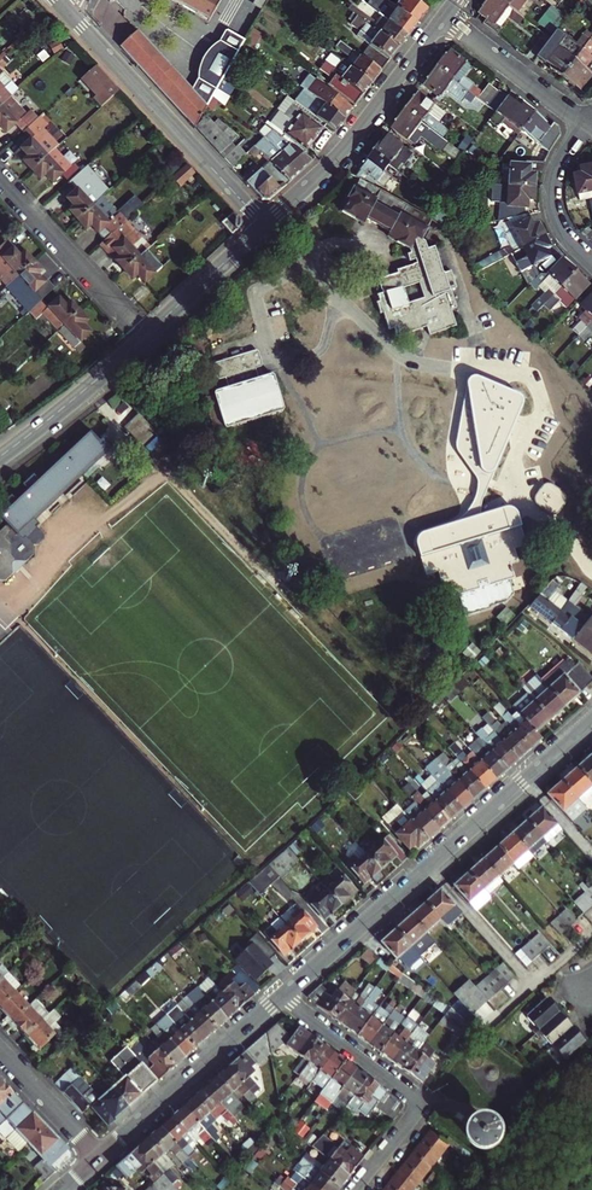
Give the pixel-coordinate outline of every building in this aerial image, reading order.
[(208,22),(220,1),(219,1),(216,5),(210,1),(211,0),(171,0),(208,22)] [(267,0),(255,0),(253,4),(262,9),(267,0)] [(367,5),(378,13),(383,7),(373,0),(371,0),(367,5)] [(396,7),(386,0),(373,0),(383,7),(378,13),(381,16),(389,22),(408,36),(417,23),(396,7)] [(396,7),(417,23),(428,11),(413,0),(396,0),(399,3),(396,7)] [(499,0),(486,0),(482,5),(484,7),(480,13),(487,18),(483,23),(498,35),(502,29),(501,28),(509,17),(519,24),(524,18),(518,14),(499,0)] [(518,14),(528,0),(499,0),(518,14)] [(553,7),(540,21),(552,33),(565,18),(553,7)] [(353,13),(356,16),(399,48),(408,36),(389,22),(386,26),(378,20),(375,24),(373,23),(373,20),(356,8),(352,13),(353,13)] [(399,48),(356,16),(352,21),(350,24),(360,31),(373,41),(370,45),(361,57),(380,72),(384,67),(393,54),(399,48)] [(386,26),(389,22),(381,16),(378,20),(386,26)] [(258,32),(251,28),(243,42),(242,44),(249,48),(258,32)] [(243,42),(227,32),(220,45),(209,54),(203,64),(200,80),(193,91),(138,31),(120,47),(195,127),(202,113),(207,106),(211,97),(216,90),(225,74),(234,57),(242,44),(243,42)] [(373,41),(360,31),(357,35),(370,45),(373,41)] [(581,36),(573,46),(555,32),(550,38),(541,51),(549,57),(546,62),(550,65),(549,67),(561,77),(575,59),(582,49),(591,37),(585,33),(582,37),(581,36)] [(534,45),(541,51),(550,38),(544,34),(543,33),(534,45)] [(591,37),(582,49),(588,54),(591,49),(591,37)] [(344,63),(353,51),(342,43),(337,48),(341,51),(336,57),(340,60),(344,63)] [(241,62),(249,48),(242,44),(234,57),(241,62)] [(380,72),(361,57),(353,51),(344,63),(371,83),(380,72)] [(495,111),(507,95),(498,89),(497,89),(487,82),(480,90),(463,77),(471,66),(451,51),(447,56),(445,54),(435,67),(458,84),(469,92),(476,98),(484,103),(495,111)] [(549,57),(541,51),(536,56),(545,63),(546,62),(549,57)] [(334,68),(340,60),(336,57),(334,56),(328,64),(334,68)] [(222,94),(241,62),(234,57),(225,74),(216,90),(222,94)] [(575,59),(561,77),(573,86),(575,84),(580,87),(591,72),(575,59)] [(371,83),(344,63),(340,60),(334,68),(328,64),(325,62),(322,65),(335,75),(328,85),(354,105),(371,83)] [(93,98),(101,107),(119,91),(96,65),(80,79),(95,96),(93,98)] [(425,85),(440,97),(446,89),(462,102),(469,92),(458,84),(435,67),(427,78),(429,80),(425,85)] [(306,91),(307,92),(316,80),(309,75),(300,87),(306,91)] [(313,96),(344,119),(352,108),(316,80),(307,92),(313,96)] [(11,97),(12,96),(0,83),(0,107),(11,97)] [(216,90),(211,97),(217,102),(222,94),(216,90)] [(309,101),(304,108),(307,111),(314,102),(311,100),(313,96),(307,92),(306,91),(302,95),(309,101)] [(413,96),(404,108),(443,138),(449,130),(439,123),(446,114),(419,93),(415,98),(413,96)] [(521,131),(534,113),(522,104),(521,106),(507,95),(495,111),(487,122),(493,127),(501,116),(521,131)] [(314,102),(307,111),(335,131),(344,119),(313,96),(311,100),(314,102)] [(0,107),(0,127),(7,134),(11,129),(18,137),(37,119),(31,112),(27,115),(11,97),(0,107)] [(217,102),(211,97),(207,106),(212,111),(217,102)] [(279,112),(285,116),(292,106),(295,102),(288,97),(277,111),(279,112)] [(476,98),(472,104),(479,110),(484,103),(476,98)] [(285,135),(306,151),(323,129),(292,106),(285,116),(279,112),(268,128),(270,130),(282,139),(285,135)] [(394,121),(397,122),(393,128),(415,145),(421,137),(441,153),(449,143),(443,138),(404,108),(394,121)] [(213,124),(202,113),(195,127),(224,159),(234,150),(230,145),(237,139),(217,120),(213,124)] [(546,122),(534,113),(521,131),(538,144),(550,128),(545,124),(546,122)] [(37,119),(18,137),(26,145),(16,154),(32,171),(54,151),(38,134),(47,126),(39,118),(37,119)] [(257,134),(263,138),(270,130),(268,128),(264,126),(257,134)] [(268,142),(278,153),(300,172),(312,161),(282,139),(270,130),(263,138),(268,142)] [(389,165),(398,172),(411,155),(386,136),(382,141),(380,139),(371,151),(389,165)] [(259,152),(269,161),(290,182),(300,172),(278,153),(268,142),(263,138),(255,148),(259,152)] [(520,145),(513,140),(503,154),(510,159),(520,145)] [(242,143),(234,150),(224,159),(232,168),(248,152),(250,150),(242,143)] [(250,150),(248,152),(254,158),(259,152),(255,148),(254,147),(250,150)] [(46,176),(53,184),(62,175),(69,183),(70,182),(81,172),(73,164),(71,166),(55,149),(54,151),(32,171),(41,180),(46,176)] [(362,163),(364,165),(361,169),(354,176),(368,184),(373,186),(376,182),(383,187),(391,177),(384,172),(389,165),(371,151),(362,163)] [(545,161),(530,160),(529,166),(502,164),(502,174),(510,174),(510,183),(505,182),(505,185),(534,187),(534,174),(529,174),(529,171),(542,172),(545,161)] [(290,182),(269,161),(246,183),(261,199),(270,199),(290,182)] [(188,165),(173,179),(181,187),(196,173),(188,165)] [(581,167),(582,174),(574,176),(578,194),(579,193),(580,199),(590,198),(591,197),(591,165),(581,167)] [(77,190),(67,199),(74,207),(70,211),(78,220),(103,197),(110,191),(88,166),(81,172),(70,182),(77,190)] [(378,279),(382,293),(376,294),(378,301),(376,302),(379,313),(381,312),(383,319),(389,318),(392,328),(400,326),(403,334),(425,328),(428,337),(454,329),(449,311),(455,310),(450,291),(455,289),(450,272),(442,274),(435,248),(426,250),(424,243),(421,241),(432,219),(373,186),(368,184),(363,193),(355,188),(343,209),(342,209),(341,211),(363,223),(366,218),(391,233),(389,237),(410,249),(411,253),(408,254),(410,261),(416,259),(417,264),(397,270),(398,273),(378,279)] [(534,199),(534,187),(505,185),(505,186),(494,185),(493,202),(501,202),(500,220),(525,214),(525,213),(524,207),(527,207),(527,199),(534,199)] [(118,213),(119,214),(131,203),(138,211),(144,205),(136,196),(118,213)] [(92,226),(105,241),(126,221),(138,211),(131,203),(119,214),(118,213),(103,197),(78,220),(87,230),(92,226)] [(457,212),(441,203),(432,219),(448,228),(457,212)] [(239,220),(233,213),(221,224),(232,235),(240,228),(239,220)] [(497,221),(510,245),(471,266),(475,273),(479,271),(484,268),(514,252),(544,236),(538,224),(533,226),(530,220),(529,220),(525,214),(500,220),(497,221)] [(101,245),(124,271),(146,251),(150,247),(126,221),(105,241),(101,245)] [(533,268),(531,266),(549,256),(545,249),(550,246),(544,236),(514,252),(519,261),(516,263),(517,265),(515,266),(517,270),(520,270),(521,272),(522,271),(529,285),(530,285),(540,274),(536,266),(533,268)] [(7,286),(33,261),(25,252),(20,257),(6,241),(0,246),(0,278),(7,286)] [(146,251),(124,271),(132,280),(138,275),(139,277),(144,283),(162,268),(151,257),(147,252),(146,251)] [(544,304),(553,295),(575,272),(562,259),(548,275),(543,271),(540,274),(530,285),(536,291),(542,284),(548,289),(532,306),(538,311),(544,304)] [(44,283),(38,276),(42,271),(33,261),(7,286),(6,287),(29,312),(41,300),(54,289),(47,281),(44,283)] [(484,268),(479,271),(482,278),(487,275),(484,268)] [(575,272),(553,295),(559,300),(567,307),(589,284),(575,272)] [(553,295),(544,304),(550,309),(559,300),(553,295)] [(578,336),(591,321),(591,295),(581,307),(586,312),(579,319),(581,321),(573,330),(578,336)] [(44,313),(59,330),(79,311),(71,302),(66,307),(59,299),(49,308),(41,300),(29,312),(36,319),(44,313)] [(59,330),(75,347),(90,333),(83,325),(88,321),(79,311),(59,330)] [(578,336),(584,341),(591,333),(591,321),(578,336)] [(542,342),(548,348),(551,345),(545,339),(542,342)] [(273,378),(260,382),(257,372),(263,370),(264,369),(264,367),(260,354),(259,353),(215,365),(214,366),(214,367),(219,383),(214,384),(217,394),(216,395),(215,397),(224,430),(226,431),(228,431),(283,414),(284,413),(285,411),(275,379),(274,378),(273,378)] [(490,474),(495,471),(522,407),(523,402),(523,399),(520,396),(518,395),(477,377),(473,378),(470,378),(469,380),(467,382),(481,470),(484,474),(490,474)] [(481,470),(467,382),(456,443),(456,448),(458,452),(460,455),(476,478),(478,483),(476,494),(471,507),(461,518),(444,526),(480,516),(480,511),(483,500),(495,471),(490,474),(484,474),(481,470)] [(138,414),(125,428),(134,437),(143,446),(156,433),(138,414)] [(33,519),(82,473),(107,449),(108,449),(109,448),(102,440),(100,443),(90,433),(39,481),(34,476),(23,486),(28,491),(17,502),(12,496),(1,506),(6,512),(1,517),(13,530),(17,534),(15,536),(11,531),(5,525),(0,530),(0,580),(6,581),(15,573),(15,565),(17,563),(25,562),(33,554),(35,545),(39,546),(43,542),(42,534),(35,528),(38,525),(33,519)] [(202,475),(195,468),(189,474),(196,481),(202,475)] [(542,487),(535,497),(535,499),(535,502),(536,504),(538,506),(551,515),(553,515),(555,515),(558,514),(559,513),(566,504),(567,502),(567,499),(566,496),(566,494),(564,492),(551,484),(549,484),(547,484),(545,484),(542,487)] [(380,497),(302,518),(308,540),(296,543),(302,563),(317,559),(323,582),(364,571),(364,573),(390,566),(386,549),(393,547),(390,535),(402,532),(396,512),(386,515),(380,497)] [(504,509),(480,516),(444,526),(428,531),(426,532),(422,534),(419,538),(417,541),(417,546),(420,555),(426,575),(437,572),(441,584),(449,581),(454,597),(459,596),(465,617),(492,609),(491,606),(505,602),(514,593),(510,580),(515,579),(511,564),(520,561),(516,549),(527,545),(517,515),(515,511),(513,510),(508,508),(504,509)] [(15,565),(15,573),(25,562),(17,563),(15,565)] [(564,585),(570,578),(565,576),(563,575),(560,576),(557,577),(555,578),(564,585)] [(550,592),(545,588),(540,594),(545,598),(550,592)] [(562,611),(545,598),(540,594),(530,606),(552,623),(562,611)] [(562,611),(552,623),(574,639),(588,620),(580,614),(575,621),(562,611)] [(574,639),(591,653),(591,623),(588,620),(574,639)] [(463,651),(472,660),(480,651),(472,643),(463,651)] [(571,668),(564,660),(542,680),(565,706),(587,686),(571,668)] [(571,668),(587,686),(591,681),(591,676),(579,662),(571,668)] [(565,706),(542,680),(537,675),(523,688),(531,697),(534,701),(550,718),(565,706)] [(430,703),(420,694),(416,699),(426,708),(430,703)] [(517,711),(520,714),(534,701),(531,697),(516,709),(517,711)] [(550,718),(534,701),(520,714),(525,719),(536,731),(550,718)] [(499,703),(494,707),(502,717),(505,714),(507,712),(499,703)] [(517,711),(513,715),(520,723),(525,719),(520,714),(517,711)] [(499,727),(487,713),(482,718),(494,731),(499,727)] [(506,721),(513,730),(530,749),(542,738),(536,731),(525,719),(520,723),(513,715),(509,718),(505,714),(502,717),(506,721)] [(513,730),(506,721),(501,726),(509,734),(513,730)] [(477,723),(471,728),(479,737),(485,732),(477,723)] [(494,731),(502,740),(519,759),(530,749),(513,730),(509,734),(501,726),(499,727),(494,731)] [(490,736),(483,741),(508,769),(519,759),(502,740),(497,744),(490,736)] [(508,769),(483,741),(472,752),(479,760),(497,779),(508,769)] [(454,743),(449,748),(457,757),(462,752),(454,743)] [(443,753),(437,758),(445,767),(451,762),(443,753)] [(578,768),(591,784),(591,755),(578,768)] [(497,779),(479,760),(475,764),(467,756),(461,762),(468,770),(485,789),(497,779)] [(432,773),(463,809),(474,799),(450,771),(445,767),(437,758),(437,757),(426,767),(432,773)] [(461,762),(456,766),(464,774),(468,770),(461,762)] [(464,774),(456,766),(450,771),(474,799),(485,789),(468,770),(464,774)] [(582,803),(591,794),(591,784),(578,768),(563,781),(582,803)] [(420,784),(425,780),(419,773),(414,777),(420,784)] [(427,791),(435,800),(452,819),(463,809),(432,773),(425,780),(420,784),(427,791)] [(548,794),(567,816),(572,821),(587,807),(582,803),(563,781),(548,794)] [(409,783),(403,788),(411,797),(417,792),(409,783)] [(427,791),(423,795),(430,804),(435,800),(427,791)] [(411,797),(423,810),(440,829),(452,819),(435,800),(430,804),(423,795),(421,796),(417,792),(411,797)] [(397,793),(392,798),(400,807),(404,811),(406,809),(402,805),(406,802),(397,793)] [(400,807),(392,798),(386,803),(394,812),(400,807)] [(404,811),(405,812),(429,839),(434,835),(440,829),(423,810),(418,814),(410,806),(406,809),(404,811)] [(543,807),(528,820),(547,842),(563,828),(543,807)] [(429,839),(405,812),(390,826),(409,848),(415,843),(420,848),(429,839)] [(528,820),(513,833),(528,850),(533,855),(547,842),(528,820)] [(528,850),(513,833),(499,846),(514,863),(528,850)] [(367,853),(381,869),(397,855),(403,862),(411,855),(389,834),(367,853)] [(381,869),(367,853),(356,840),(350,846),(354,850),(344,860),(365,883),(381,869)] [(514,863),(499,846),(484,859),(499,875),(514,863)] [(298,858),(288,847),(269,864),(279,876),(298,858)] [(528,850),(514,863),(518,868),(533,855),(528,850)] [(499,875),(484,859),(470,871),(485,888),(499,875)] [(249,883),(259,894),(279,876),(269,864),(249,883)] [(327,889),(341,905),(358,890),(337,866),(327,875),(334,883),(327,889)] [(485,888),(470,871),(455,885),(474,907),(490,894),(489,893),(485,888)] [(327,875),(320,881),(327,889),(334,883),(327,875)] [(499,875),(485,888),(489,893),(503,880),(499,875)] [(591,908),(591,892),(589,889),(583,882),(580,884),(586,891),(575,901),(586,913),(591,908)] [(327,889),(311,903),(325,919),(341,905),(327,889)] [(441,889),(426,902),(441,919),(447,926),(462,913),(441,889)] [(490,894),(474,907),(477,910),(492,896),(490,894)] [(441,919),(426,902),(411,916),(426,933),(441,919)] [(297,903),(280,918),(301,940),(317,926),(297,903)] [(567,909),(561,915),(571,926),(577,921),(567,909)] [(571,926),(561,915),(552,923),(562,935),(571,926)] [(397,929),(415,949),(430,936),(426,933),(411,916),(397,929)] [(280,918),(264,932),(284,955),(301,940),(280,918)] [(415,949),(397,929),(382,942),(397,959),(399,956),(408,966),(420,955),(415,949)] [(269,959),(276,953),(257,932),(250,939),(252,943),(236,957),(256,980),(267,969),(266,967),(272,962),(269,959)] [(540,933),(532,940),(542,952),(550,945),(540,933)] [(542,952),(532,940),(522,949),(533,961),(542,952)] [(183,952),(178,947),(171,953),(176,959),(183,952)] [(377,954),(367,947),(361,955),(371,962),(377,954)] [(533,961),(522,949),(516,954),(527,966),(533,961)] [(502,988),(517,974),(506,961),(490,974),(502,988)] [(216,986),(237,1010),(255,994),(253,993),(260,987),(241,966),(234,971),(239,977),(227,988),(221,982),(216,986)] [(7,973),(2,978),(0,980),(0,1007),(16,992),(21,987),(7,973)] [(404,974),(399,981),(410,989),(415,982),(406,975),(404,974)] [(502,988),(490,974),(476,987),(488,1001),(502,988)] [(199,988),(227,1019),(237,1010),(216,986),(209,978),(199,988)] [(488,1001),(476,987),(469,980),(455,993),(461,999),(473,1014),(488,1001)] [(307,997),(336,1018),(355,992),(356,991),(344,982),(337,991),(331,986),(328,991),(320,985),(307,997)] [(415,982),(410,989),(422,997),(427,991),(415,982)] [(227,1019),(199,988),(193,993),(199,999),(194,1004),(216,1028),(227,1019)] [(376,988),(372,992),(347,1027),(351,1030),(358,1035),(380,1006),(374,1002),(381,992),(376,988)] [(355,992),(336,1018),(347,1027),(372,992),(368,989),(362,998),(355,992)] [(427,991),(422,997),(434,1005),(439,999),(427,991)] [(29,1006),(16,992),(0,1007),(0,1008),(7,1016),(3,1020),(8,1025),(29,1006)] [(446,1014),(451,1007),(439,999),(434,1005),(446,1014)] [(473,1014),(461,999),(451,1007),(467,1020),(473,1014)] [(532,1032),(535,1036),(563,1011),(556,1002),(553,1005),(547,999),(525,1018),(535,1029),(532,1032)] [(380,1006),(358,1035),(370,1044),(395,1010),(396,1008),(390,1003),(385,1010),(380,1006)] [(180,1008),(206,1038),(212,1032),(216,1028),(194,1004),(187,1010),(183,1005),(180,1008)] [(42,1020),(29,1006),(8,1025),(14,1031),(18,1027),(26,1035),(42,1020)] [(206,1038),(180,1008),(178,1007),(173,1012),(178,1018),(173,1022),(195,1047),(206,1038)] [(446,1014),(441,1021),(461,1035),(470,1022),(467,1020),(451,1007),(446,1014)] [(395,1010),(370,1044),(381,1052),(406,1018),(395,1010)] [(541,1037),(551,1047),(573,1027),(567,1020),(570,1018),(563,1011),(535,1036),(538,1039),(541,1037)] [(47,1015),(42,1020),(26,1035),(34,1044),(30,1048),(35,1053),(39,1049),(39,1050),(61,1030),(47,1015)] [(406,1018),(381,1052),(392,1060),(417,1027),(419,1025),(408,1016),(406,1018)] [(161,1020),(156,1024),(184,1056),(195,1047),(173,1022),(168,1027),(161,1020)] [(278,1022),(266,1032),(270,1053),(290,1035),(278,1022)] [(164,1044),(158,1049),(173,1066),(184,1056),(156,1024),(151,1029),(157,1036),(164,1044)] [(85,1027),(79,1032),(85,1039),(90,1034),(85,1027)] [(392,1060),(404,1069),(418,1050),(429,1036),(417,1027),(392,1060)] [(560,1065),(589,1039),(581,1031),(579,1033),(573,1027),(551,1047),(560,1058),(557,1060),(560,1065)] [(323,1043),(305,1029),(291,1047),(310,1062),(323,1043)] [(250,1089),(254,1093),(259,1088),(249,1076),(255,1072),(251,1067),(257,1061),(259,1063),(270,1053),(266,1032),(229,1065),(250,1089)] [(157,1036),(151,1041),(158,1049),(164,1044),(157,1036)] [(323,1043),(310,1062),(303,1071),(300,1074),(311,1082),(315,1078),(334,1052),(323,1043)] [(129,1049),(136,1057),(140,1053),(133,1046),(129,1049)] [(124,1078),(112,1089),(128,1107),(157,1081),(147,1070),(136,1057),(129,1049),(127,1047),(110,1062),(124,1078)] [(153,1065),(147,1070),(157,1081),(173,1066),(158,1049),(148,1058),(153,1065)] [(418,1050),(404,1069),(422,1083),(436,1064),(418,1050)] [(334,1052),(315,1078),(326,1087),(332,1080),(346,1061),(334,1052)] [(332,1080),(326,1087),(322,1092),(334,1101),(334,1100),(337,1097),(357,1069),(346,1061),(332,1080)] [(250,1089),(229,1065),(217,1075),(232,1092),(237,1087),(243,1094),(250,1089)] [(72,1068),(55,1083),(73,1102),(82,1112),(90,1105),(108,1124),(128,1107),(112,1089),(105,1095),(100,1089),(95,1093),(72,1068)] [(337,1097),(334,1100),(337,1102),(341,1098),(343,1099),(348,1092),(354,1096),(368,1078),(357,1069),(337,1097)] [(103,1071),(99,1075),(107,1083),(111,1079),(103,1071)] [(99,1075),(97,1072),(90,1078),(100,1089),(104,1085),(106,1087),(108,1085),(107,1083),(99,1075)] [(300,1074),(296,1079),(308,1087),(311,1082),(300,1074)] [(217,1075),(206,1085),(231,1114),(234,1110),(231,1106),(233,1103),(227,1096),(232,1092),(217,1075)] [(405,1106),(396,1099),(368,1078),(354,1096),(349,1103),(366,1117),(376,1104),(394,1119),(405,1106)] [(0,1088),(0,1125),(23,1104),(5,1084),(0,1088)] [(231,1114),(206,1085),(195,1095),(210,1112),(216,1119),(224,1112),(235,1124),(238,1121),(231,1114)] [(210,1112),(195,1095),(183,1105),(209,1134),(216,1142),(221,1137),(214,1129),(213,1130),(208,1126),(211,1123),(205,1116),(210,1112)] [(19,1152),(28,1143),(46,1127),(23,1104),(0,1125),(0,1132),(19,1152)] [(209,1134),(183,1105),(172,1116),(187,1132),(192,1127),(198,1135),(201,1132),(205,1137),(209,1134)] [(187,1132),(172,1116),(160,1126),(186,1154),(189,1158),(195,1153),(186,1142),(191,1137),(187,1132)] [(494,1138),(495,1133),(495,1131),(493,1126),(490,1123),(485,1121),(480,1121),(476,1122),(472,1126),(470,1130),(470,1135),(472,1140),(475,1143),(480,1145),(485,1145),(489,1143),(491,1142),(494,1138)] [(186,1154),(160,1126),(149,1136),(164,1152),(169,1147),(175,1155),(178,1152),(183,1157),(186,1154)] [(46,1127),(28,1143),(43,1159),(36,1166),(48,1178),(70,1159),(70,1153),(46,1127)] [(428,1135),(414,1152),(431,1166),(449,1144),(435,1132),(431,1137),(428,1135)] [(312,1145),(329,1158),(350,1175),(364,1157),(344,1140),(339,1147),(323,1134),(312,1145)] [(164,1152),(149,1136),(138,1146),(163,1174),(169,1180),(172,1184),(179,1178),(170,1168),(167,1170),(163,1166),(166,1163),(159,1156),(164,1152)] [(125,1178),(137,1168),(140,1171),(145,1166),(151,1174),(149,1176),(154,1182),(157,1180),(163,1174),(138,1146),(115,1166),(125,1178)] [(306,1152),(302,1157),(312,1165),(316,1159),(306,1152)] [(403,1172),(399,1176),(414,1188),(431,1166),(414,1152),(400,1170),(403,1172)] [(308,1169),(312,1165),(302,1157),(299,1162),(308,1169)] [(319,1171),(340,1187),(350,1175),(329,1158),(319,1171)] [(310,1183),(318,1189),(337,1189),(340,1187),(319,1171),(310,1183)] [(172,1184),(169,1180),(163,1174),(157,1180),(154,1182),(145,1189),(177,1189),(172,1184)] [(293,1188),(284,1181),(278,1176),(274,1181),(285,1189),(295,1189),(293,1188)] [(288,1176),(284,1181),(293,1188),(297,1183),(288,1176)] [(384,1189),(417,1189),(414,1188),(399,1176),(396,1181),(393,1179),(384,1189)]
